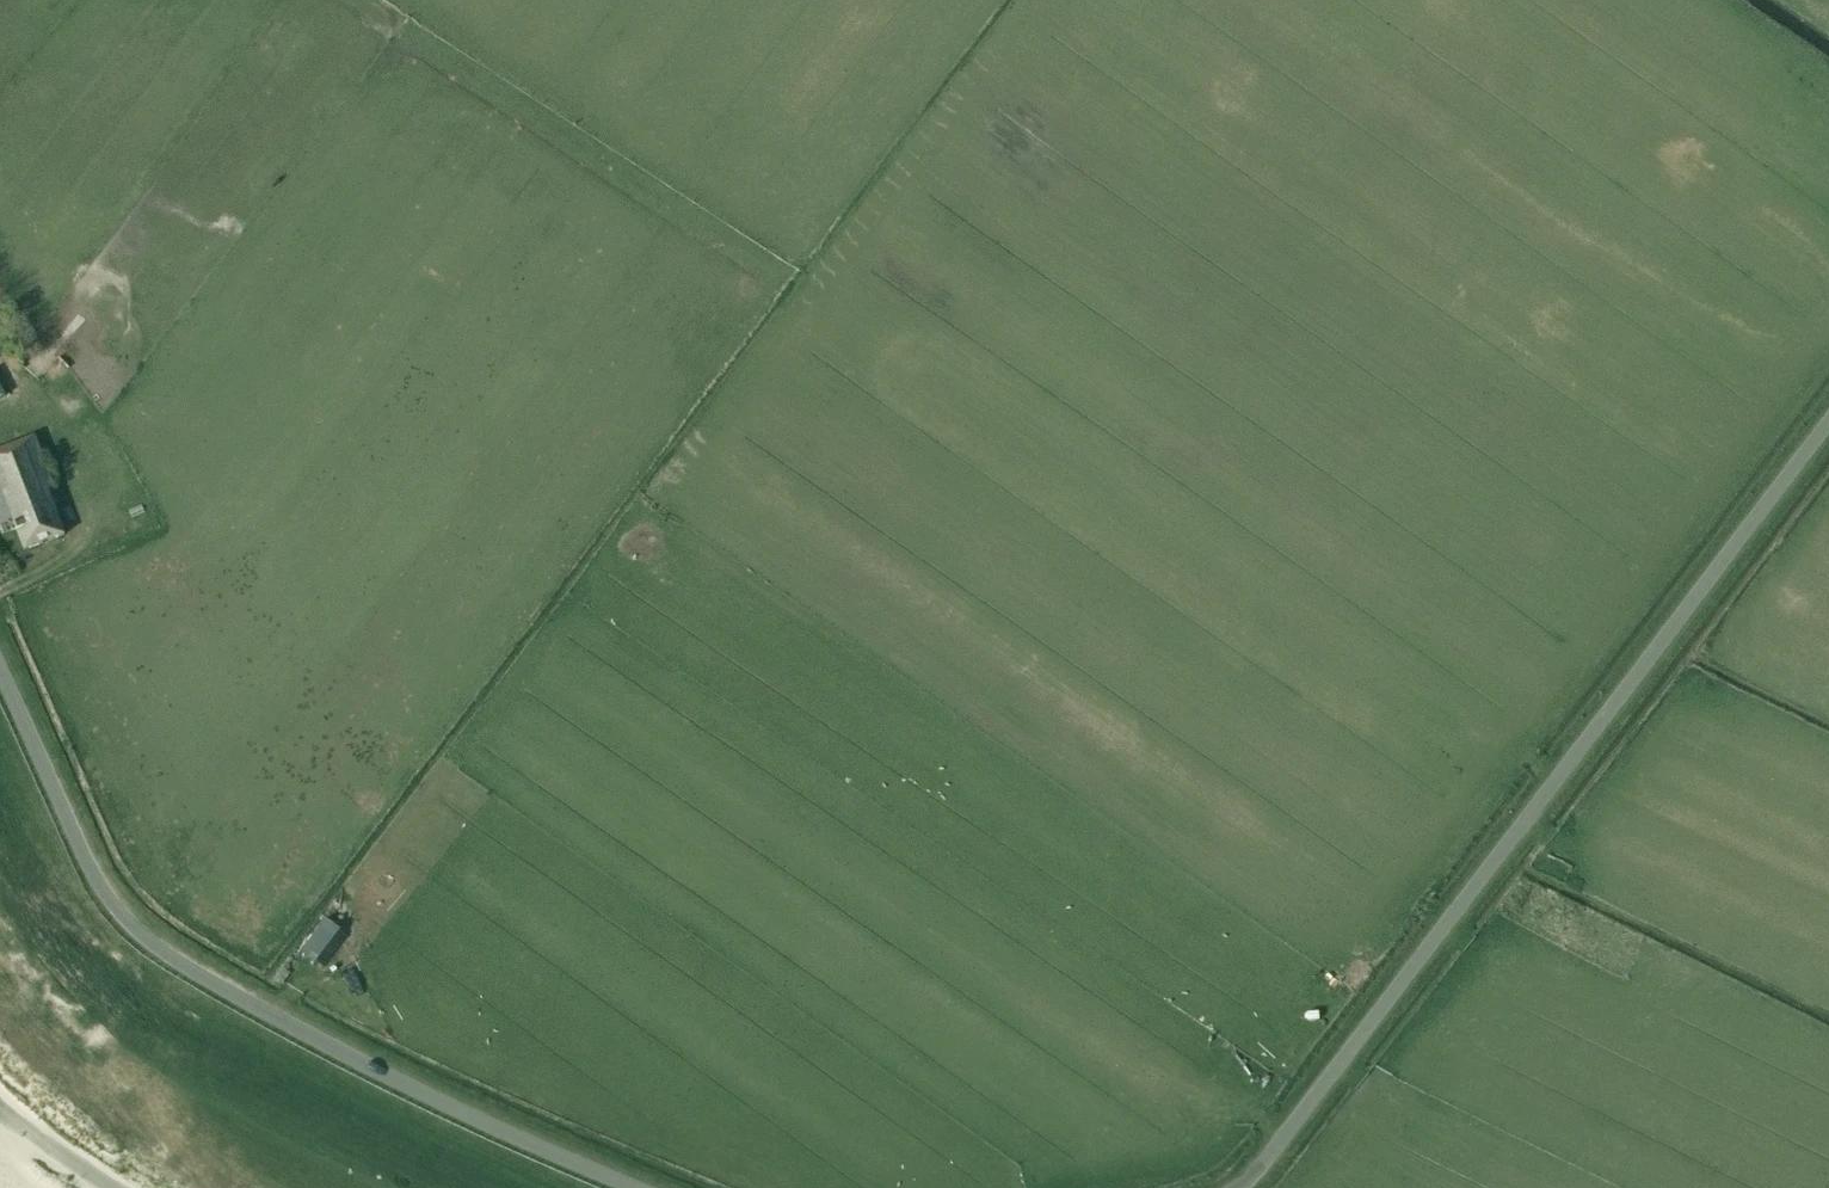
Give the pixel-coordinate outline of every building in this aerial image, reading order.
[(0,449),(0,524),(12,519),(24,550),(64,535),(47,490),(53,487),(34,436),(0,449)] [(328,920),(304,950),(320,962),(343,932),(328,920)]
